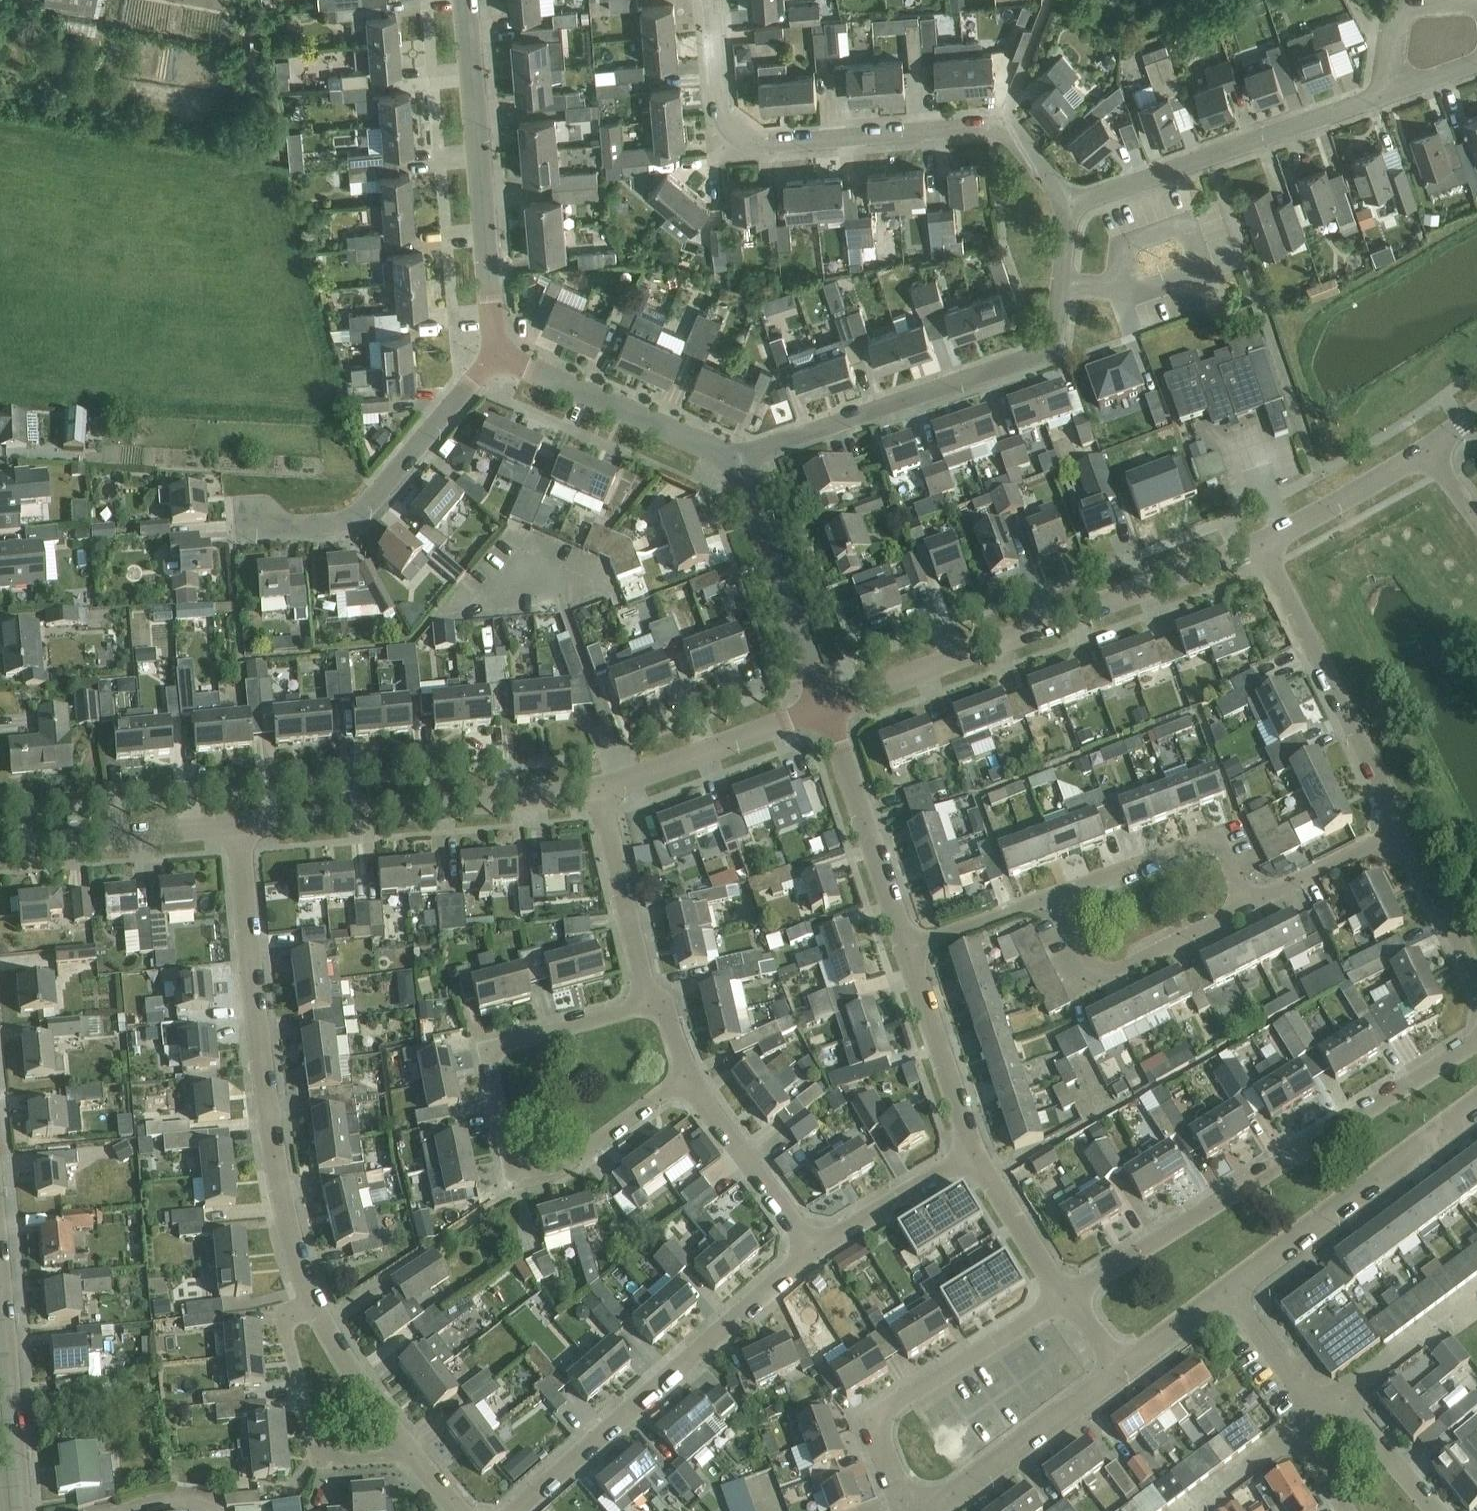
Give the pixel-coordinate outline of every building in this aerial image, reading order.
[(95,0),(44,0),(43,3),(93,11),(95,0)] [(511,17),(542,14),(540,0),(510,0),(511,17)] [(637,0),(609,0),(610,11),(638,9),(637,0)] [(784,0),(750,0),(751,12),(785,9),(784,0)] [(952,9),(965,8),(965,0),(951,0),(952,9)] [(1264,0),(1258,0),(1252,2),(1255,12),(1267,7),(1264,0)] [(334,7),(327,8),(328,21),(336,20),(351,19),(352,30),(366,29),(368,44),(398,41),(396,13),(387,14),(386,3),(364,5),(334,7)] [(645,37),(676,34),(673,5),(643,8),(645,37)] [(792,25),(821,23),(820,5),(790,7),(792,25)] [(1033,24),(1039,11),(1027,6),(1021,19),(1033,24)] [(555,26),(562,26),(579,25),(577,11),(554,13),(555,26)] [(934,16),(919,18),(919,23),(922,58),(936,57),(939,93),(967,90),(963,43),(963,41),(937,43),(935,18),(934,16)] [(1017,20),(1005,50),(1022,57),(1033,27),(1017,20)] [(825,23),(825,28),(825,31),(827,55),(841,54),(839,30),(848,29),(847,21),(825,23)] [(1309,85),(1338,75),(1329,51),(1346,46),(1338,22),(1289,39),(1295,56),(1299,54),(1309,85)] [(923,68),(922,58),(919,23),(906,24),(908,49),(909,69),(923,68)] [(520,41),(515,42),(517,70),(551,67),(549,52),(549,41),(563,40),(562,26),(555,26),(534,28),(519,29),(520,41)] [(756,41),(783,39),(782,26),(755,28),(756,41)] [(1171,46),(1183,41),(1179,29),(1167,34),(1171,46)] [(825,31),(814,32),(815,46),(816,56),(827,55),(825,31)] [(676,34),(645,37),(648,66),(679,63),(676,34)] [(977,40),(963,41),(963,43),(964,55),(967,90),(995,88),(992,52),(992,49),(978,51),(977,40)] [(251,41),(251,50),(262,50),(262,41),(251,41)] [(398,41),(368,44),(354,45),(355,66),(369,65),(370,72),(400,70),(398,41)] [(1273,65),(1246,74),(1256,104),(1283,95),(1277,77),(1292,72),(1282,43),(1267,48),(1273,65)] [(1152,83),(1136,89),(1141,105),(1153,139),(1181,130),(1173,109),(1187,104),(1177,78),(1169,54),(1145,62),(1152,83)] [(1106,57),(1104,61),(1105,65),(1109,68),(1113,67),(1116,63),(1115,58),(1111,56),(1106,57)] [(1051,88),(1032,103),(1052,126),(1076,106),(1075,104),(1085,96),(1075,83),(1076,82),(1070,76),(1076,72),(1063,57),(1041,76),(1051,88)] [(1226,89),(1238,85),(1230,61),(1206,69),(1212,85),(1197,90),(1207,120),(1234,111),(1226,89)] [(903,62),(876,64),(879,98),(906,96),(903,62)] [(789,106),(787,77),(786,64),(758,66),(762,108),(789,106)] [(879,98),(876,64),(849,66),(849,67),(835,68),(838,92),(851,91),(852,100),(879,98)] [(551,67),(517,70),(519,98),(528,97),(529,108),(538,108),(540,107),(567,105),(568,105),(582,104),(587,104),(586,96),(581,96),(581,91),(567,92),(553,93),(552,81),(561,81),(560,66),(551,67)] [(617,81),(629,80),(644,79),(643,66),(616,68),(617,81)] [(329,88),(367,85),(366,71),(328,75),(329,88)] [(814,75),(787,77),(789,106),(817,103),(814,75)] [(287,77),(277,78),(277,89),(288,89),(287,77)] [(752,79),(742,80),(743,89),(752,88),(752,79)] [(629,80),(617,81),(598,83),(599,96),(630,93),(629,80)] [(368,96),(367,85),(329,88),(330,100),(355,98),(356,111),(380,109),(381,123),(411,120),(409,93),(368,96)] [(1093,124),(1073,140),(1090,161),(1119,137),(1103,117),(1125,98),(1120,85),(1106,96),(1106,95),(1084,113),(1084,114),(1093,124)] [(645,120),(684,116),(682,89),(653,91),(654,108),(644,108),(645,120)] [(568,105),(567,105),(568,118),(593,116),(600,116),(598,103),(592,103),(587,104),(582,104),(568,105)] [(684,116),(645,120),(645,121),(655,120),(657,147),(647,148),(622,150),(620,122),(601,124),(604,164),(607,164),(618,163),(623,162),(648,160),(679,158),(678,145),(686,144),(684,116)] [(1457,143),(1464,165),(1466,170),(1469,180),(1474,195),(1476,194),(1476,117),(1464,122),(1470,139),(1457,143)] [(539,119),(521,121),(524,149),(558,146),(555,119),(555,118),(539,119)] [(369,152),(347,154),(348,166),(374,164),(373,152),(379,151),(383,151),(398,150),(413,148),(411,120),(381,123),(367,125),(369,152)] [(1439,131),(1412,141),(1430,193),(1469,180),(1464,165),(1459,151),(1455,140),(1454,139),(1443,142),(1439,131)] [(558,146),(524,149),(526,178),(560,175),(558,146)] [(301,150),(287,151),(289,171),(303,169),(301,150)] [(1382,150),(1354,160),(1367,198),(1392,190),(1400,212),(1417,206),(1413,193),(1404,168),(1401,169),(1390,173),(1382,150)] [(649,173),(648,160),(623,162),(624,175),(649,173)] [(619,176),(618,163),(607,164),(608,177),(619,176)] [(374,164),(348,166),(350,192),(380,189),(381,204),(411,201),(409,173),(400,174),(375,176),(374,164)] [(953,198),(980,195),(977,165),(951,167),(953,198)] [(925,169),(898,172),(901,211),(914,210),(913,199),(928,198),(925,169)] [(572,173),(573,186),(598,184),(597,170),(572,172),(572,173)] [(1326,170),(1298,179),(1302,191),(1305,197),(1312,218),(1334,210),(1341,230),(1357,224),(1345,188),(1334,192),(1328,176),(1326,170)] [(669,172),(650,194),(670,211),(690,189),(669,172)] [(901,211),(898,172),(870,174),(872,203),(889,202),(890,212),(901,211)] [(815,179),(819,221),(820,221),(820,224),(831,223),(830,212),(846,211),(843,177),(815,179)] [(819,221),(815,179),(787,181),(790,216),(806,214),(807,222),(819,221)] [(598,184),(573,186),(574,199),(599,197),(598,184)] [(762,184),(734,187),(737,213),(736,214),(737,222),(764,220),(765,235),(779,233),(775,191),(762,192),(762,184)] [(690,189),(670,211),(693,230),(712,208),(690,189)] [(1300,222),(1293,201),(1293,199),(1275,206),(1270,190),(1243,199),(1258,244),(1273,239),(1277,251),(1290,247),(1289,244),(1306,238),(1300,222)] [(562,199),(528,202),(530,230),(564,228),(562,199)] [(411,201),(381,204),(368,205),(369,219),(383,217),(384,231),(414,229),(411,201)] [(1378,226),(1371,206),(1356,211),(1363,231),(1378,226)] [(955,208),(942,209),(946,252),(966,251),(964,239),(958,240),(955,208)] [(946,252),(942,209),(929,210),(932,242),(932,254),(946,253),(946,252)] [(1424,212),(1424,221),(1438,222),(1438,213),(1424,212)] [(873,215),(860,216),(862,244),(876,243),(873,215)] [(862,244),(860,216),(848,217),(850,245),(862,244)] [(792,222),(778,223),(780,247),(794,246),(792,222)] [(711,227),(714,257),(727,256),(725,226),(711,227)] [(567,255),(564,228),(530,230),(533,258),(567,255)] [(348,247),(380,244),(379,231),(346,234),(348,247)] [(729,258),(742,257),(740,239),(728,240),(729,258)] [(1375,247),(1381,263),(1400,256),(1394,240),(1375,247)] [(381,257),(380,244),(348,247),(349,260),(381,257)] [(617,260),(616,250),(579,253),(580,266),(605,264),(605,261),(617,260)] [(394,283),(424,280),(422,252),(386,255),(386,259),(382,259),(384,284),(394,283)] [(1003,256),(990,260),(999,287),(1000,286),(1012,282),(1003,256)] [(520,275),(523,283),(536,279),(533,271),(520,275)] [(1341,273),(1311,284),(1316,299),(1346,289),(1341,273)] [(541,303),(533,321),(545,326),(571,337),(583,308),(589,295),(564,284),(564,283),(552,278),(541,303)] [(837,278),(824,282),(829,296),(841,292),(837,278)] [(937,278),(925,282),(934,308),(945,305),(946,304),(937,278)] [(424,280),(394,283),(397,310),(399,310),(427,308),(424,280)] [(633,325),(619,359),(644,370),(657,340),(662,328),(665,322),(639,311),(644,300),(650,287),(638,282),(632,295),(622,320),(633,325)] [(925,282),(913,286),(922,313),(923,312),(934,308),(925,282)] [(622,320),(632,295),(621,290),(610,315),(622,320)] [(1001,290),(974,299),(984,329),(1011,320),(1008,311),(1001,290)] [(893,297),(897,311),(910,306),(905,293),(893,297)] [(778,308),(775,296),(762,299),(766,312),(778,308)] [(974,299),(946,308),(953,328),(956,338),(984,329),(974,299)] [(870,334),(861,307),(849,312),(858,338),(870,334)] [(609,319),(583,308),(571,337),(596,348),(609,319)] [(695,352),(711,315),(700,310),(695,321),(684,347),(695,352)] [(357,314),(348,315),(349,328),(375,325),(374,312),(357,314)] [(849,312),(836,316),(843,335),(846,343),(858,338),(849,312)] [(723,320),(711,315),(695,352),(707,357),(723,320)] [(906,315),(894,319),(898,329),(908,359),(935,350),(931,336),(925,320),(909,325),(906,315)] [(375,325),(349,328),(350,340),(368,338),(376,338),(375,325)] [(349,328),(341,328),(342,341),(350,340),(349,328)] [(908,359),(898,329),(870,338),(880,368),(908,359)] [(410,334),(380,337),(383,365),(412,362),(410,334)] [(780,365),(792,361),(789,352),(783,334),(771,338),(780,365)] [(843,335),(816,345),(821,357),(830,385),(856,376),(851,361),(846,343),(843,335)] [(1283,403),(1265,352),(1260,335),(1229,345),(1231,351),(1214,357),(1216,362),(1201,367),(1197,354),(1171,363),(1175,376),(1166,379),(1181,423),(1210,414),(1214,425),(1215,425),(1265,408),(1265,410),(1270,422),(1275,438),(1289,434),(1283,417),(1286,416),(1282,403),(1283,403)] [(657,340),(644,370),(670,381),(683,351),(657,340)] [(816,343),(789,352),(792,361),(803,394),(830,385),(821,357),(816,345),(816,343)] [(718,401),(731,372),(705,360),(692,390),(718,401)] [(383,365),(370,366),(351,368),(352,383),(370,382),(369,381),(384,379),(385,393),(415,390),(412,362),(383,365)] [(1133,362),(1088,377),(1100,409),(1144,394),(1133,362)] [(756,383),(731,372),(718,401),(744,412),(751,395),(762,399),(773,373),(762,369),(756,383)] [(783,385),(769,390),(773,401),(787,396),(783,385)] [(1035,396),(1046,426),(1073,417),(1062,386),(1035,396)] [(1151,397),(1146,399),(1151,413),(1162,410),(1157,395),(1151,397)] [(1046,426),(1035,396),(1009,405),(1020,435),(1046,426)] [(361,419),(388,417),(386,403),(360,406),(361,419)] [(987,413),(961,422),(972,452),(975,462),(975,463),(990,458),(986,448),(998,443),(987,413)] [(83,451),(86,417),(65,415),(63,449),(83,451)] [(5,445),(6,450),(27,448),(27,444),(38,444),(36,419),(25,419),(25,416),(0,418),(0,445),(5,445)] [(1084,447),(1095,443),(1086,417),(1075,421),(1084,447)] [(961,422),(935,431),(945,462),(946,465),(948,471),(975,462),(972,452),(961,422)] [(503,464),(516,434),(489,423),(476,453),(503,464)] [(372,441),(382,451),(391,441),(380,431),(372,441)] [(541,445),(516,434),(503,464),(528,475),(541,445)] [(911,439),(885,449),(895,479),(921,469),(923,473),(932,500),(937,515),(949,511),(944,496),(935,470),(929,455),(918,459),(911,439)] [(1011,443),(1021,469),(1031,466),(1022,439),(1011,443)] [(1026,484),(1021,469),(1011,443),(999,447),(1001,453),(1008,474),(1013,488),(1016,487),(1026,484)] [(1195,460),(1208,456),(1204,445),(1191,449),(1195,460)] [(452,463),(468,469),(474,454),(458,447),(452,463)] [(1062,452),(1045,454),(1047,472),(1064,470),(1062,452)] [(1226,474),(1219,452),(1208,456),(1195,460),(1194,461),(1201,483),(1226,474)] [(555,486),(550,497),(572,507),(573,505),(577,495),(590,466),(564,455),(559,467),(551,485),(555,486)] [(1101,457),(1077,466),(1089,499),(1076,503),(1080,512),(1090,540),(1116,531),(1106,504),(1117,500),(1115,495),(1106,471),(1101,457)] [(852,458),(806,475),(816,502),(818,502),(823,515),(842,509),(837,495),(844,492),(862,485),(852,458)] [(1148,475),(1127,483),(1141,520),(1161,513),(1186,504),(1184,500),(1198,495),(1193,482),(1184,458),(1169,463),(1170,467),(1148,475)] [(533,494),(520,524),(532,528),(544,534),(553,512),(541,507),(551,485),(559,467),(547,462),(533,494)] [(946,465),(935,470),(944,496),(955,492),(948,471),(946,465)] [(590,466),(577,495),(604,507),(616,477),(590,466)] [(71,477),(85,477),(85,467),(71,467),(71,477)] [(45,475),(0,479),(0,533),(19,531),(17,506),(48,503),(45,475)] [(480,508),(488,499),(463,478),(455,487),(480,508)] [(435,487),(411,515),(426,528),(419,536),(435,550),(439,553),(447,544),(434,533),(458,506),(457,505),(465,496),(455,487),(446,480),(438,490),(435,487)] [(988,498),(992,496),(1001,493),(997,480),(983,485),(988,498)] [(1016,487),(1013,488),(1004,492),(1012,514),(1025,510),(1016,487)] [(520,524),(533,494),(522,489),(509,519),(520,524)] [(172,525),(206,522),(203,492),(171,495),(171,492),(159,493),(160,508),(171,507),(172,525)] [(1004,492),(1001,493),(992,496),(995,505),(1000,519),(1012,514),(1004,492)] [(992,496),(988,498),(972,504),(975,513),(995,505),(992,496)] [(859,521),(885,511),(881,499),(855,509),(859,521)] [(669,546),(699,536),(690,508),(659,519),(669,546)] [(1042,559),(1068,549),(1053,508),(1042,512),(1045,521),(1030,527),(1042,559)] [(861,570),(857,558),(872,552),(861,523),(828,535),(839,564),(843,577),(861,570)] [(916,550),(928,545),(920,523),(907,528),(916,550)] [(141,540),(168,537),(167,524),(140,527),(141,540)] [(113,540),(112,526),(91,528),(92,542),(113,540)] [(993,577),(1020,567),(1004,526),(978,536),(993,577)] [(597,557),(608,534),(593,527),(583,551),(597,557)] [(0,548),(0,589),(44,585),(44,584),(40,545),(53,544),(57,543),(55,529),(25,532),(25,546),(0,548)] [(90,541),(89,529),(76,530),(77,542),(90,541)] [(401,580),(422,555),(396,534),(379,554),(388,562),(384,566),(401,580)] [(608,534),(597,557),(610,562),(634,553),(631,543),(608,534)] [(709,562),(699,536),(669,546),(678,573),(709,562)] [(197,537),(169,539),(171,561),(168,561),(164,565),(164,575),(169,579),(172,578),(173,592),(197,591),(196,577),(210,576),(208,548),(198,549),(197,537)] [(954,592),(971,586),(954,540),(928,550),(940,583),(949,579),(954,592)] [(426,561),(457,586),(466,576),(439,553),(435,550),(426,561)] [(641,571),(634,553),(610,562),(616,580),(641,571)] [(869,577),(855,582),(860,596),(870,624),(872,623),(873,626),(887,622),(885,618),(903,611),(902,609),(899,601),(897,595),(914,589),(915,592),(928,587),(918,558),(905,563),(910,578),(896,583),(891,569),(869,577)] [(382,618),(393,611),(369,564),(357,571),(358,572),(355,573),(354,561),(326,564),(329,598),(345,596),(346,611),(377,608),(382,618)] [(272,569),(256,570),(256,572),(259,604),(286,601),(287,610),(305,609),(302,579),(302,574),(284,576),(283,568),(272,569)] [(693,597),(719,588),(714,575),(688,584),(693,597)] [(975,587),(952,593),(959,615),(981,609),(975,587)] [(913,595),(899,601),(902,609),(917,604),(913,595)] [(193,607),(173,608),(174,621),(194,620),(193,607)] [(642,609),(628,609),(629,633),(643,632),(642,609)] [(87,625),(86,611),(46,613),(46,627),(78,625),(87,625)] [(581,626),(590,619),(585,612),(575,619),(581,626)] [(1201,623),(1212,653),(1216,664),(1250,651),(1239,621),(1230,625),(1226,614),(1201,623)] [(540,632),(565,629),(563,616),(538,619),(540,632)] [(673,620),(661,624),(671,650),(682,646),(673,620)] [(733,623),(706,633),(709,640),(720,670),(746,661),(736,631),(733,623)] [(1179,638),(1167,643),(1175,665),(1188,661),(1188,662),(1212,653),(1201,623),(1177,632),(1179,638)] [(661,624),(649,628),(656,648),(658,654),(659,654),(671,650),(661,624)] [(41,685),(36,625),(0,628),(0,647),(1,654),(5,654),(6,663),(5,663),(6,677),(14,676),(14,675),(21,675),(21,687),(41,685)] [(453,625),(433,626),(435,650),(455,648),(453,625)] [(495,627),(486,629),(490,650),(499,648),(495,627)] [(571,684),(583,679),(567,635),(555,639),(557,646),(571,684)] [(299,639),(272,641),(273,653),(300,651),(299,639)] [(720,670),(709,640),(683,650),(694,680),(720,670)] [(1175,665),(1167,643),(1154,647),(1152,641),(1128,650),(1139,679),(1163,671),(1162,670),(1175,665)] [(598,646),(586,651),(595,677),(607,672),(598,646)] [(656,648),(631,657),(645,698),(671,688),(661,658),(659,654),(658,654),(656,648)] [(1139,679),(1128,650),(1103,660),(1105,665),(1093,670),(1101,693),(1114,688),(1139,679)] [(135,665),(155,664),(154,651),(134,652),(135,665)] [(505,651),(496,651),(496,661),(505,660),(505,651)] [(645,698),(631,657),(629,652),(616,657),(621,672),(608,677),(619,707),(645,698)] [(542,720),(539,688),(512,691),(509,660),(505,660),(496,661),(501,715),(514,714),(514,723),(542,720)] [(501,715),(496,661),(484,662),(487,694),(459,696),(462,728),(490,725),(489,716),(501,715)] [(178,671),(176,671),(177,690),(190,688),(193,688),(191,663),(177,665),(178,671)] [(267,663),(255,664),(260,710),(272,709),(271,700),(270,681),(269,681),(267,663)] [(234,716),(220,718),(223,750),(252,747),(251,737),(250,725),(261,724),(260,714),(260,710),(255,664),(246,665),(247,683),(244,683),(247,712),(247,715),(234,716)] [(419,695),(418,684),(416,668),(404,669),(406,697),(419,695)] [(1078,668),(1053,677),(1064,707),(1088,698),(1088,697),(1101,693),(1093,670),(1080,675),(1078,668)] [(550,669),(537,670),(539,688),(542,720),(570,718),(567,686),(552,687),(550,669)] [(1238,695),(1259,684),(1254,673),(1232,684),(1238,695)] [(337,675),(339,703),(352,701),(350,674),(337,675)] [(339,703),(337,675),(324,676),(326,704),(339,703)] [(1064,707),(1053,677),(1029,686),(1031,692),(1018,697),(1027,720),(1039,716),(1064,707)] [(447,697),(419,699),(421,716),(433,715),(434,722),(434,730),(462,728),(459,696),(458,680),(446,681),(447,697)] [(589,682),(575,684),(578,701),(592,698),(589,682)] [(1259,684),(1238,695),(1218,705),(1224,721),(1250,708),(1258,727),(1269,722),(1296,709),(1285,686),(1265,696),(1259,684)] [(190,688),(177,690),(180,718),(192,717),(192,720),(195,752),(223,750),(220,718),(218,697),(194,699),(193,688),(190,688)] [(180,718),(177,690),(165,691),(167,719),(180,718)] [(379,704),(382,735),(410,733),(407,701),(393,702),(392,692),(378,693),(379,704)] [(96,695),(73,697),(76,728),(99,726),(96,695)] [(1003,695),(979,704),(990,734),(1014,725),(1027,720),(1018,697),(1006,701),(1003,695)] [(101,725),(113,724),(111,696),(98,697),(101,725)] [(273,713),(272,713),(274,734),(275,745),(303,742),(300,710),(298,697),(285,698),(286,711),(273,713)] [(382,735),(379,704),(352,706),(355,738),(382,735)] [(957,720),(944,724),(953,747),(960,766),(975,760),(972,749),(993,742),(990,734),(979,704),(954,713),(957,720)] [(300,710),(303,742),(331,740),(328,707),(300,710)] [(1296,709),(1269,722),(1280,744),(1265,751),(1271,764),(1307,746),(1302,735),(1308,732),(1296,709)] [(10,743),(13,774),(71,769),(65,710),(40,712),(41,726),(43,726),(44,740),(10,743)] [(139,712),(143,757),(172,754),(169,722),(154,724),(153,711),(139,712)] [(143,757),(139,712),(129,713),(130,726),(113,727),(114,733),(115,752),(116,759),(143,757)] [(1145,712),(1133,716),(1137,727),(1149,722),(1145,712)] [(1172,727),(1176,737),(1193,730),(1189,720),(1172,727)] [(929,722),(904,732),(915,761),(941,752),(941,751),(953,747),(944,724),(931,729),(929,722)] [(1221,725),(1211,730),(1216,746),(1229,740),(1221,725)] [(1176,737),(1172,727),(1154,734),(1158,743),(1176,737)] [(915,761),(904,732),(880,741),(891,770),(915,761)] [(114,733),(105,734),(107,753),(115,752),(114,733)] [(1091,733),(1078,737),(1082,748),(1095,743),(1091,733)] [(1128,755),(1144,749),(1141,739),(1124,745),(1128,755)] [(1312,757),(1307,746),(1271,764),(1277,776),(1292,769),(1302,791),(1330,777),(1318,754),(1312,757)] [(1234,757),(1221,763),(1229,780),(1243,774),(1234,757)] [(1024,760),(1006,766),(1010,776),(1027,770),(1024,760)] [(1074,765),(1078,777),(1092,772),(1088,760),(1074,765)] [(1216,770),(1191,779),(1202,808),(1227,799),(1216,770)] [(1053,773),(1036,779),(1029,782),(1033,792),(1057,783),(1053,773)] [(786,776),(760,785),(770,812),(774,824),(799,815),(801,820),(813,815),(804,791),(793,795),(786,776)] [(1341,800),(1330,777),(1302,791),(1314,814),(1341,800)] [(1191,779),(1167,788),(1178,817),(1202,808),(1191,779)] [(942,781),(927,786),(931,797),(945,792),(942,781)] [(1242,783),(1233,787),(1237,798),(1246,795),(1242,783)] [(1022,784),(1006,791),(1010,801),(1026,795),(1022,784)] [(740,814),(729,818),(739,843),(751,839),(744,822),(770,812),(760,785),(733,795),(740,814)] [(931,798),(931,797),(927,786),(904,793),(908,805),(931,798)] [(1178,817),(1167,788),(1143,797),(1154,826),(1178,817)] [(1010,801),(1006,791),(988,798),(992,808),(1010,801)] [(1116,832),(1108,810),(1101,792),(1065,805),(1072,823),(1082,852),(1107,843),(1105,837),(1116,832)] [(1143,797),(1108,810),(1116,832),(1127,828),(1130,835),(1154,826),(1143,797)] [(931,798),(908,805),(912,817),(935,809),(931,798)] [(1290,825),(1279,831),(1280,832),(1285,843),(1290,854),(1302,848),(1325,837),(1353,824),(1341,800),(1314,814),(1290,825)] [(1263,801),(1250,808),(1253,815),(1267,809),(1263,801)] [(711,803),(685,813),(694,840),(720,831),(726,848),(739,843),(729,818),(718,822),(711,803)] [(957,842),(948,818),(957,814),(958,814),(954,803),(935,809),(912,817),(916,828),(910,830),(918,855),(947,846),(957,842)] [(1252,831),(1274,821),(1269,809),(1247,820),(1252,831)] [(978,812),(969,815),(977,836),(985,833),(978,812)] [(665,842),(654,846),(663,871),(675,866),(673,861),(699,852),(694,840),(685,813),(658,823),(665,842)] [(1274,821),(1252,831),(1258,842),(1280,832),(1279,831),(1274,821)] [(1082,852),(1072,823),(1048,832),(1059,860),(1082,852)] [(1059,860),(1048,832),(1024,841),(1034,869),(1059,860)] [(1285,843),(1280,832),(1258,842),(1264,854),(1285,843)] [(834,833),(823,837),(829,852),(840,848),(834,833)] [(1034,869),(1024,841),(999,850),(1010,878),(1034,869)] [(982,862),(995,858),(989,843),(977,847),(982,861),(982,862)] [(1290,854),(1285,843),(1264,854),(1269,864),(1272,863),(1284,857),(1290,854)] [(955,870),(947,846),(918,855),(926,880),(955,870)] [(540,854),(528,855),(531,891),(532,902),(544,901),(544,898),(568,896),(566,881),(580,879),(577,849),(540,852),(540,854)] [(651,863),(648,854),(639,857),(642,867),(651,863)] [(515,855),(487,857),(490,898),(491,898),(490,887),(517,884),(515,855)] [(785,856),(766,862),(771,875),(789,868),(785,856)] [(490,898),(487,857),(459,860),(462,893),(478,892),(478,900),(490,898)] [(1289,868),(1284,857),(1272,863),(1277,874),(1289,868)] [(982,861),(955,870),(926,880),(934,904),(963,895),(958,881),(976,875),(976,876),(979,874),(984,887),(991,885),(1003,880),(995,858),(982,862),(982,861)] [(433,862),(405,865),(408,894),(410,914),(422,913),(421,897),(436,896),(436,892),(433,862)] [(408,894),(405,865),(378,867),(380,896),(408,894)] [(832,874),(803,884),(802,881),(796,883),(791,869),(766,878),(748,883),(753,897),(771,891),(773,898),(783,894),(784,894),(793,891),(796,892),(798,899),(807,896),(813,913),(841,903),(832,874)] [(323,872),(326,902),(354,899),(351,870),(323,872)] [(326,902),(323,872),(296,875),(299,904),(326,902)] [(1363,916),(1392,902),(1381,879),(1352,893),(1363,916)] [(149,912),(152,953),(167,952),(166,937),(168,937),(167,917),(194,915),(191,884),(160,887),(162,910),(149,912)] [(692,910),(669,915),(675,943),(714,934),(716,934),(710,907),(729,903),(729,902),(742,899),(740,887),(727,890),(701,895),(689,897),(692,910)] [(152,953),(149,912),(136,913),(134,889),(104,892),(106,920),(122,919),(123,935),(137,934),(139,954),(152,953)] [(519,916),(533,915),(531,891),(517,892),(519,916)] [(89,893),(70,894),(73,923),(91,922),(89,893)] [(990,894),(981,897),(982,901),(984,909),(994,906),(990,894)] [(46,897),(18,900),(21,930),(49,927),(47,911),(61,910),(60,896),(46,897)] [(449,898),(452,932),(493,929),(492,920),(465,922),(463,897),(449,898)] [(452,932),(449,898),(436,899),(439,933),(452,932)] [(1392,902),(1363,916),(1348,924),(1353,936),(1369,927),(1375,940),(1404,925),(1392,902)] [(382,904),(368,906),(370,930),(384,928),(382,904)] [(1328,938),(1339,933),(1325,904),(1313,910),(1328,938)] [(370,930),(368,906),(354,907),(356,929),(349,930),(350,942),(371,940),(370,930)] [(1293,917),(1269,929),(1283,955),(1288,966),(1323,949),(1317,938),(1307,916),(1296,922),(1293,917)] [(565,939),(590,936),(588,920),(563,923),(565,939)] [(780,980),(831,963),(858,954),(849,926),(822,935),(826,950),(796,959),(799,967),(778,973),(779,976),(780,980)] [(791,946),(814,938),(810,927),(787,934),(791,946)] [(1017,951),(1038,940),(1032,929),(1011,939),(1017,951)] [(1269,929),(1247,940),(1261,966),(1283,955),(1269,929)] [(302,946),(308,946),(326,944),(324,930),(301,933),(302,946)] [(714,934),(675,943),(681,972),(709,966),(709,965),(716,963),(721,962),(714,934)] [(1017,951),(1011,939),(999,942),(1004,965),(1021,960),(1017,951)] [(1043,951),(1038,940),(1017,951),(1021,960),(1022,962),(1043,951)] [(1247,940),(1224,951),(1237,978),(1261,966),(1247,940)] [(294,988),(327,983),(324,964),(337,962),(334,943),(326,944),(308,946),(310,957),(290,960),(294,988)] [(959,981),(988,971),(980,947),(951,956),(959,981)] [(56,966),(96,963),(95,949),(55,953),(56,966)] [(541,949),(529,952),(538,985),(549,982),(553,995),(570,990),(570,988),(577,986),(569,956),(544,962),(541,949)] [(594,949),(569,956),(577,986),(585,984),(586,986),(603,982),(594,949)] [(1349,963),(1342,967),(1347,978),(1354,975),(1383,960),(1378,949),(1349,963)] [(1049,962),(1043,951),(1022,962),(1028,973),(1049,962)] [(1237,978),(1224,951),(1201,963),(1204,968),(1193,974),(1203,995),(1237,978)] [(521,968),(496,975),(504,1006),(512,1003),(513,1006),(530,1001),(526,988),(538,985),(529,952),(517,956),(521,968)] [(763,953),(721,962),(716,963),(719,975),(735,972),(744,970),(760,966),(775,963),(772,956),(764,957),(763,953)] [(831,963),(820,967),(829,993),(832,992),(840,990),(840,991),(867,982),(858,954),(831,963)] [(504,1006),(496,975),(490,955),(477,959),(482,979),(472,981),(469,969),(456,972),(464,1004),(477,1001),(481,1015),(498,1010),(497,1008),(504,1006)] [(1397,982),(1386,988),(1392,1000),(1430,981),(1419,960),(1420,959),(1419,957),(1411,961),(1392,971),(1397,982)] [(1354,975),(1347,978),(1354,989),(1360,986),(1365,984),(1389,972),(1383,960),(1354,975)] [(1049,962),(1028,973),(1033,984),(1054,973),(1049,962)] [(744,970),(735,972),(738,984),(738,985),(742,984),(763,980),(779,976),(778,973),(775,963),(760,966),(744,970)] [(1336,968),(1300,986),(1307,1000),(1310,1005),(1346,987),(1336,968)] [(176,1013),(211,1010),(208,980),(185,982),(184,970),(160,972),(162,985),(173,984),(176,1013)] [(996,996),(988,971),(959,981),(967,1005),(996,996)] [(412,973),(395,974),(396,991),(413,990),(412,973)] [(1012,990),(1033,984),(1028,973),(1009,979),(1012,990)] [(1054,973),(1033,984),(1039,995),(1060,984),(1054,973)] [(1179,974),(1155,985),(1169,1012),(1191,1001),(1199,1014),(1210,1009),(1203,995),(1193,974),(1182,979),(1179,974)] [(21,1014),(55,1011),(52,980),(18,983),(21,1014)] [(428,980),(419,982),(423,998),(432,995),(428,980)] [(1430,981),(1392,1000),(1385,1003),(1378,1007),(1369,1013),(1371,1017),(1388,1045),(1410,1032),(1405,1022),(1443,1004),(1441,1001),(1440,1002),(1430,981)] [(327,983),(294,988),(298,1015),(317,1012),(318,1024),(344,1021),(344,1017),(342,1003),(342,1001),(339,982),(327,983)] [(1060,984),(1039,995),(1044,1006),(1065,996),(1060,984)] [(716,989),(703,992),(709,1020),(736,1014),(749,1011),(746,999),(736,1002),(736,1001),(733,985),(716,989)] [(1155,985),(1132,997),(1146,1023),(1169,1012),(1155,985)] [(1368,1013),(1361,1000),(1355,990),(1344,997),(1360,1024),(1371,1017),(1369,1013),(1368,1013)] [(812,1012),(835,1004),(832,992),(808,1000),(812,1012)] [(1295,994),(1279,1003),(1284,1013),(1300,1004),(1295,994)] [(1004,1020),(996,996),(967,1005),(975,1029),(1004,1020)] [(1065,996),(1044,1006),(1050,1017),(1071,1007),(1065,996)] [(1132,997),(1110,1008),(1123,1035),(1146,1023),(1132,997)] [(146,1015),(164,1014),(163,999),(145,1001),(146,1015)] [(780,1003),(783,1019),(794,1017),(791,1001),(780,1003)] [(431,1003),(418,1005),(420,1023),(433,1022),(431,1003)] [(856,1040),(883,1031),(873,1003),(847,1012),(856,1040)] [(1284,1013),(1279,1003),(1263,1012),(1268,1022),(1284,1013)] [(835,1004),(812,1012),(803,1015),(807,1027),(839,1016),(835,1004)] [(1078,1030),(1089,1051),(1094,1062),(1106,1056),(1100,1046),(1123,1035),(1110,1008),(1087,1019),(1089,1025),(1078,1030)] [(736,1014),(709,1020),(715,1048),(731,1045),(745,1039),(742,1025),(751,1023),(749,1011),(736,1014)] [(415,1012),(404,1013),(404,1023),(416,1022),(415,1012)] [(1297,1015),(1286,1022),(1291,1030),(1307,1057),(1317,1051),(1318,1050),(1301,1023),(1297,1015)] [(754,1035),(753,1035),(758,1046),(780,1036),(798,1028),(792,1017),(779,1024),(775,1025),(754,1035)] [(86,1020),(79,1021),(39,1025),(41,1041),(23,1043),(26,1079),(64,1076),(62,1058),(52,1059),(50,1038),(80,1035),(81,1041),(88,1040),(86,1020)] [(1012,1044),(1004,1020),(975,1029),(983,1054),(1012,1044)] [(320,1035),(300,1037),(304,1066),(336,1062),(349,1060),(346,1041),(344,1021),(318,1024),(320,1035)] [(1286,1022),(1275,1028),(1280,1037),(1297,1064),(1307,1057),(1291,1030),(1286,1022)] [(186,1024),(161,1026),(163,1048),(163,1053),(168,1058),(181,1057),(182,1069),(216,1066),(213,1033),(187,1036),(186,1024)] [(1342,1041),(1358,1068),(1381,1054),(1364,1027),(1342,1041)] [(1089,1051),(1078,1030),(1067,1036),(1078,1057),(1089,1051)] [(852,1070),(829,1078),(834,1091),(841,1088),(847,1086),(869,1079),(891,1072),(887,1060),(892,1058),(883,1031),(856,1040),(843,1044),(852,1070)] [(139,1036),(131,1036),(132,1048),(140,1048),(139,1036)] [(780,1036),(758,1046),(764,1058),(786,1048),(780,1036)] [(1078,1057),(1067,1036),(1056,1041),(1067,1062),(1078,1057)] [(1245,1042),(1245,1054),(1259,1053),(1259,1041),(1245,1042)] [(1342,1041),(1320,1055),(1330,1071),(1336,1082),(1358,1068),(1342,1041)] [(1012,1044),(983,1054),(991,1078),(1020,1068),(1012,1044)] [(423,1086),(454,1080),(452,1072),(454,1072),(451,1053),(437,1056),(435,1046),(402,1052),(405,1064),(418,1062),(423,1086)] [(751,1101),(788,1072),(797,1066),(788,1055),(765,1073),(755,1061),(733,1078),(751,1101)] [(1113,1079),(1127,1072),(1119,1055),(1105,1062),(1113,1079)] [(1167,1065),(1173,1075),(1189,1066),(1184,1056),(1167,1065)] [(809,1058),(799,1066),(808,1077),(818,1069),(809,1058)] [(1278,1058),(1267,1065),(1277,1082),(1294,1108),(1316,1094),(1310,1084),(1300,1068),(1289,1075),(1278,1058)] [(336,1062),(304,1066),(308,1094),(324,1092),(325,1103),(354,1100),(367,1098),(366,1088),(353,1090),(351,1080),(339,1082),(336,1062)] [(1077,1083),(1067,1062),(1055,1068),(1064,1086),(1066,1089),(1077,1083)] [(914,1085),(924,1082),(919,1063),(908,1065),(914,1085)] [(1294,1108),(1277,1082),(1267,1065),(1256,1072),(1266,1089),(1255,1095),(1252,1091),(1254,1090),(1237,1063),(1226,1070),(1254,1117),(1265,1111),(1272,1122),(1294,1108)] [(1173,1075),(1167,1065),(1151,1074),(1156,1084),(1173,1075)] [(1028,1092),(1020,1068),(991,1078),(999,1102),(1028,1092)] [(1235,1107),(1212,1121),(1229,1148),(1251,1134),(1244,1123),(1254,1117),(1226,1070),(1215,1076),(1232,1103),(1235,1107)] [(788,1072),(751,1101),(769,1124),(791,1107),(783,1096),(797,1085),(788,1072)] [(1136,1091),(1147,1085),(1141,1076),(1131,1081),(1136,1091)] [(454,1080),(423,1086),(428,1112),(415,1114),(417,1125),(450,1119),(447,1108),(461,1105),(458,1087),(455,1087),(454,1080)] [(1117,1101),(1129,1094),(1124,1085),(1112,1091),(1117,1101)] [(102,1086),(66,1090),(67,1106),(103,1102),(102,1090),(102,1086)] [(804,1112),(806,1111),(825,1097),(817,1086),(796,1102),(804,1112)] [(847,1086),(841,1088),(851,1106),(857,1103),(847,1086)] [(1066,1089),(1064,1086),(1053,1091),(1064,1113),(1075,1107),(1066,1089)] [(198,1123),(229,1120),(226,1090),(186,1094),(187,1108),(197,1107),(198,1123)] [(840,1092),(827,1100),(835,1115),(849,1107),(840,1092)] [(1036,1116),(1028,1092),(999,1102),(1007,1126),(1036,1116)] [(857,1103),(851,1106),(865,1130),(870,1138),(884,1129),(898,1154),(925,1138),(908,1111),(892,1120),(875,1093),(872,1094),(857,1103)] [(327,1115),(311,1117),(314,1145),(347,1140),(359,1139),(354,1100),(325,1103),(327,1115)] [(1189,1130),(1172,1103),(1161,1110),(1178,1137),(1188,1131),(1189,1130)] [(32,1139),(66,1135),(63,1105),(29,1109),(32,1139)] [(1178,1137),(1161,1110),(1151,1117),(1167,1144),(1178,1137)] [(806,1111),(804,1112),(785,1126),(784,1127),(791,1137),(813,1121),(806,1111)] [(1190,1135),(1200,1151),(1207,1162),(1229,1148),(1212,1121),(1206,1111),(1195,1118),(1201,1128),(1190,1135)] [(1044,1141),(1036,1116),(1007,1126),(1015,1150),(1044,1141)] [(820,1130),(813,1121),(791,1137),(799,1146),(820,1130)] [(190,1135),(189,1123),(161,1126),(161,1124),(144,1125),(145,1128),(135,1129),(136,1140),(162,1137),(162,1138),(164,1138),(190,1135)] [(1096,1144),(1106,1137),(1100,1128),(1090,1134),(1096,1144)] [(452,1129),(419,1135),(422,1149),(427,1172),(440,1170),(471,1163),(469,1155),(471,1155),(468,1137),(454,1140),(452,1129)] [(720,1156),(705,1137),(704,1138),(699,1132),(690,1138),(695,1144),(691,1147),(705,1167),(720,1156)] [(190,1135),(164,1138),(165,1154),(199,1151),(202,1178),(233,1176),(230,1147),(208,1148),(206,1133),(190,1135)] [(668,1134),(644,1152),(664,1178),(687,1160),(668,1134)] [(347,1140),(314,1145),(318,1172),(318,1173),(334,1170),(336,1180),(340,1180),(364,1175),(361,1159),(359,1139),(347,1140)] [(150,1140),(137,1141),(138,1157),(151,1156),(150,1140)] [(842,1145),(832,1151),(833,1152),(836,1158),(837,1158),(851,1182),(875,1168),(860,1144),(848,1152),(847,1152),(842,1145)] [(1107,1144),(1096,1150),(1113,1177),(1124,1171),(1107,1144)] [(1148,1162),(1165,1189),(1187,1175),(1171,1148),(1158,1155),(1152,1144),(1141,1150),(1145,1157),(1148,1162)] [(113,1152),(119,1164),(132,1158),(126,1145),(113,1152)] [(832,1150),(807,1165),(809,1167),(812,1173),(826,1197),(851,1182),(837,1158),(836,1158),(833,1152),(832,1151),(832,1150)] [(1113,1177),(1096,1150),(1086,1157),(1102,1184),(1113,1177)] [(1037,1177),(1059,1164),(1052,1151),(1030,1164),(1037,1177)] [(641,1195),(664,1178),(644,1152),(621,1169),(633,1185),(623,1192),(637,1212),(648,1204),(641,1195)] [(76,1153),(66,1154),(36,1157),(37,1169),(34,1170),(37,1199),(64,1196),(61,1169),(78,1167),(76,1153)] [(1461,1166),(1476,1187),(1476,1153),(1461,1166)] [(1128,1165),(1126,1169),(1127,1173),(1128,1174),(1126,1175),(1143,1202),(1165,1189),(1148,1162),(1140,1167),(1139,1165),(1136,1163),(1132,1162),(1128,1165)] [(440,1170),(427,1172),(432,1198),(434,1210),(466,1203),(464,1192),(478,1189),(474,1171),(472,1172),(471,1163),(440,1170)] [(1461,1166),(1440,1181),(1459,1207),(1476,1193),(1476,1187),(1461,1166)] [(336,1180),(320,1183),(323,1195),(330,1222),(372,1211),(368,1193),(367,1188),(384,1184),(381,1172),(364,1175),(340,1180),(336,1180)] [(235,1205),(233,1176),(202,1178),(204,1207),(235,1205)] [(1068,1177),(1060,1182),(1068,1196),(1076,1190),(1068,1177)] [(691,1204),(710,1190),(703,1180),(684,1194),(691,1204)] [(1440,1181),(1419,1197),(1438,1222),(1459,1207),(1440,1181)] [(1103,1190),(1083,1202),(1100,1228),(1123,1214),(1107,1188),(1103,1190)] [(984,1220),(965,1189),(943,1203),(962,1234),(984,1220)] [(710,1190),(691,1204),(683,1211),(696,1226),(704,1219),(700,1214),(718,1200),(710,1190)] [(1055,1201),(1054,1204),(1062,1215),(1078,1242),(1100,1228),(1083,1202),(1079,1195),(1076,1190),(1068,1196),(1065,1197),(1062,1197),(1055,1201)] [(1419,1197),(1398,1212),(1417,1238),(1438,1222),(1419,1197)] [(589,1200),(562,1208),(570,1234),(588,1291),(597,1282),(599,1281),(584,1231),(596,1227),(589,1200)] [(962,1234),(943,1203),(921,1216),(941,1247),(962,1234)] [(570,1234),(562,1208),(536,1215),(544,1242),(570,1234)] [(178,1226),(198,1225),(197,1211),(170,1213),(170,1214),(171,1224),(171,1227),(178,1226)] [(382,1250),(372,1211),(330,1222),(336,1248),(355,1244),(358,1256),(382,1250)] [(653,1233),(637,1212),(626,1220),(642,1241),(653,1233)] [(1417,1238),(1398,1212),(1378,1228),(1397,1253),(1417,1238)] [(70,1231),(93,1229),(91,1213),(60,1216),(61,1231),(41,1232),(44,1265),(73,1262),(70,1231)] [(941,1247),(921,1216),(899,1230),(919,1261),(941,1247)] [(204,1224),(198,1225),(178,1226),(179,1239),(205,1237),(204,1224)] [(1397,1253),(1378,1228),(1357,1244),(1376,1269),(1397,1253)] [(431,1230),(417,1234),(420,1243),(433,1240),(431,1230)] [(708,1240),(737,1273),(759,1254),(738,1230),(726,1241),(718,1231),(708,1240)] [(217,1268),(246,1265),(244,1236),(214,1239),(217,1268)] [(979,1246),(973,1236),(966,1240),(972,1250),(979,1246)] [(737,1273),(708,1240),(698,1249),(706,1258),(694,1269),(715,1292),(737,1273)] [(972,1250),(966,1240),(959,1244),(965,1255),(972,1250)] [(674,1244),(664,1252),(682,1273),(692,1265),(674,1244)] [(1338,1262),(1328,1270),(1337,1282),(1345,1292),(1355,1285),(1376,1269),(1357,1244),(1335,1259),(1338,1262)] [(1475,1248),(1464,1256),(1476,1273),(1476,1251),(1475,1248)] [(988,1261),(982,1251),(975,1255),(981,1265),(988,1261)] [(682,1273),(664,1252),(654,1260),(672,1281),(682,1273)] [(395,1299),(366,1321),(383,1346),(386,1343),(411,1325),(418,1334),(444,1315),(436,1305),(423,1315),(407,1293),(425,1281),(430,1290),(448,1278),(435,1256),(433,1253),(390,1280),(397,1289),(391,1293),(395,1299)] [(534,1258),(525,1262),(537,1284),(543,1281),(555,1275),(546,1253),(534,1258)] [(849,1253),(834,1262),(841,1274),(856,1264),(849,1253)] [(981,1265),(975,1255),(968,1259),(975,1270),(981,1265)] [(1464,1256),(1454,1263),(1468,1283),(1476,1276),(1476,1273),(1464,1256)] [(1026,1289),(1007,1258),(985,1272),(1004,1302),(1026,1289)] [(523,1263),(515,1269),(525,1284),(533,1278),(523,1263)] [(1454,1263),(1443,1271),(1458,1291),(1468,1283),(1454,1263)] [(246,1265),(217,1268),(219,1297),(249,1294),(246,1265)] [(936,1266),(926,1272),(931,1279),(941,1273),(936,1266)] [(78,1296),(112,1293),(110,1271),(70,1275),(71,1287),(46,1289),(49,1321),(80,1318),(78,1296)] [(1443,1271),(1433,1279),(1447,1298),(1458,1291),(1443,1271)] [(1004,1302),(985,1272),(964,1285),(983,1316),(1004,1302)] [(1276,1304),(1283,1314),(1333,1381),(1380,1345),(1328,1276),(1323,1280),(1317,1272),(1276,1304)] [(941,1273),(931,1279),(935,1286),(945,1280),(941,1273)] [(821,1279),(814,1285),(820,1292),(827,1286),(821,1279)] [(1447,1298),(1433,1279),(1422,1287),(1437,1306),(1447,1298)] [(597,1282),(588,1291),(592,1297),(601,1307),(611,1298),(597,1282)] [(928,1301),(908,1313),(930,1348),(950,1336),(944,1327),(955,1321),(934,1287),(931,1282),(920,1288),(928,1301)] [(654,1303),(674,1327),(696,1308),(676,1284),(654,1303)] [(983,1316),(964,1285),(942,1298),(961,1329),(983,1316)] [(1422,1287),(1412,1295),(1426,1314),(1437,1306),(1422,1287)] [(632,1322),(653,1346),(674,1327),(654,1303),(642,1291),(632,1299),(643,1312),(632,1322)] [(1426,1314),(1412,1295),(1401,1302),(1416,1322),(1426,1314)] [(583,1305),(592,1315),(601,1307),(592,1297),(583,1305)] [(611,1298),(601,1307),(620,1328),(629,1320),(611,1298)] [(168,1302),(153,1304),(155,1318),(170,1316),(168,1302)] [(213,1315),(222,1314),(221,1302),(184,1307),(186,1319),(213,1315)] [(1401,1302),(1391,1310),(1405,1330),(1416,1322),(1401,1302)] [(423,1347),(398,1366),(415,1388),(440,1370),(453,1360),(436,1337),(451,1325),(462,1317),(455,1307),(444,1315),(418,1334),(426,1345),(423,1347)] [(620,1328),(601,1307),(592,1315),(613,1339),(622,1331),(620,1328)] [(576,1312),(576,1317),(579,1321),(585,1321),(588,1318),(589,1313),(585,1309),(580,1309),(576,1312)] [(930,1348),(908,1313),(905,1309),(885,1321),(880,1314),(870,1320),(878,1334),(893,1358),(904,1352),(910,1361),(930,1348)] [(1405,1330),(1391,1310),(1381,1318),(1395,1337),(1405,1330)] [(213,1315),(186,1319),(183,1319),(184,1331),(224,1327),(222,1314),(213,1315)] [(1395,1337),(1381,1318),(1370,1326),(1384,1346),(1395,1337)] [(100,1341),(113,1340),(112,1327),(75,1331),(76,1343),(51,1346),(53,1377),(88,1374),(86,1352),(101,1351),(100,1341)] [(226,1360),(261,1357),(258,1327),(224,1330),(226,1360)] [(893,1358),(878,1334),(868,1340),(872,1347),(852,1360),(868,1386),(889,1374),(883,1365),(893,1358)] [(787,1338),(766,1349),(780,1378),(800,1368),(803,1374),(809,1371),(815,1368),(802,1342),(791,1347),(787,1338)] [(609,1342),(588,1361),(609,1384),(630,1366),(609,1342)] [(1396,1423),(1438,1389),(1470,1363),(1453,1342),(1432,1358),(1442,1370),(1410,1396),(1400,1384),(1378,1401),(1396,1423)] [(545,1381),(558,1395),(567,1387),(555,1372),(534,1348),(524,1356),(545,1381)] [(780,1378),(766,1349),(744,1359),(749,1368),(737,1373),(747,1400),(761,1394),(758,1388),(780,1378)] [(1222,1357),(1217,1351),(1212,1355),(1216,1361),(1222,1357)] [(261,1357),(226,1360),(229,1389),(230,1393),(202,1396),(203,1408),(215,1407),(231,1405),(244,1404),(243,1388),(263,1386),(261,1357)] [(868,1386),(852,1360),(833,1371),(829,1366),(818,1372),(832,1396),(843,1389),(848,1399),(868,1386)] [(588,1361),(567,1379),(587,1403),(609,1384),(588,1361)] [(1197,1363),(1175,1379),(1191,1400),(1205,1418),(1211,1413),(1205,1404),(1207,1403),(1200,1394),(1213,1384),(1197,1363)] [(815,1368),(809,1371),(813,1380),(819,1377),(815,1368)] [(457,1393),(440,1370),(415,1388),(432,1411),(457,1393)] [(467,1400),(493,1381),(486,1371),(460,1390),(467,1400)] [(737,1377),(727,1381),(731,1393),(742,1388),(737,1377)] [(1175,1379),(1154,1395),(1170,1416),(1179,1427),(1189,1420),(1193,1417),(1197,1423),(1205,1418),(1191,1400),(1175,1379)] [(500,1391),(493,1381),(467,1400),(475,1410),(500,1391)] [(566,1405),(558,1395),(545,1381),(535,1389),(556,1414),(566,1405)] [(272,1399),(271,1388),(255,1389),(256,1400),(272,1399)] [(1445,1398),(1438,1389),(1396,1423),(1414,1445),(1435,1427),(1425,1415),(1445,1398)] [(700,1398),(679,1416),(708,1449),(718,1440),(729,1430),(724,1424),(739,1411),(720,1390),(705,1403),(700,1398)] [(1154,1395),(1133,1410),(1164,1451),(1173,1464),(1177,1461),(1172,1455),(1175,1453),(1169,1446),(1171,1445),(1163,1435),(1165,1434),(1158,1425),(1170,1416),(1154,1395)] [(807,1446),(837,1435),(824,1401),(788,1415),(792,1427),(799,1424),(807,1446)] [(231,1405),(215,1407),(216,1423),(241,1421),(240,1417),(247,1416),(246,1404),(244,1404),(231,1405)] [(779,1408),(766,1413),(769,1421),(782,1417),(779,1408)] [(1448,1432),(1464,1419),(1456,1409),(1440,1422),(1448,1432)] [(1164,1451),(1133,1410),(1112,1426),(1128,1447),(1140,1439),(1154,1458),(1164,1451)] [(464,1453),(489,1435),(472,1412),(447,1431),(464,1453)] [(708,1449),(679,1416),(658,1434),(682,1461),(687,1467),(708,1449)] [(240,1451),(284,1447),(281,1418),(247,1421),(249,1444),(236,1445),(236,1451),(240,1451)] [(1205,1418),(1197,1423),(1208,1439),(1216,1433),(1215,1432),(1210,1425),(1205,1418)] [(1454,1437),(1462,1448),(1476,1436),(1476,1418),(1454,1437)] [(1248,1419),(1235,1430),(1249,1449),(1262,1438),(1248,1419)] [(1222,1427),(1215,1432),(1216,1433),(1217,1434),(1221,1440),(1228,1435),(1222,1427)] [(1228,1435),(1221,1440),(1235,1459),(1249,1449),(1235,1430),(1228,1435)] [(489,1435),(464,1453),(481,1476),(506,1457),(489,1435)] [(837,1435),(807,1446),(815,1469),(808,1472),(812,1483),(840,1473),(835,1462),(845,1458),(837,1435)] [(774,1436),(763,1439),(771,1459),(781,1456),(774,1436)] [(1235,1459),(1221,1440),(1208,1449),(1222,1468),(1235,1459)] [(1434,1472),(1451,1493),(1476,1473),(1476,1472),(1476,1453),(1469,1443),(1462,1448),(1459,1451),(1434,1472)] [(1086,1445),(1065,1460),(1083,1485),(1104,1469),(1086,1445)] [(286,1477),(284,1447),(240,1451),(241,1462),(250,1462),(252,1480),(286,1477)] [(77,1508),(113,1498),(111,1486),(108,1487),(105,1462),(96,1463),(94,1448),(60,1452),(62,1474),(57,1475),(59,1495),(75,1493),(77,1508)] [(1208,1449),(1204,1452),(1196,1458),(1211,1477),(1222,1468),(1208,1449)] [(640,1450),(619,1469),(644,1498),(653,1490),(658,1497),(670,1487),(663,1480),(664,1479),(658,1471),(640,1450)] [(1196,1458),(1183,1468),(1198,1487),(1211,1477),(1196,1458)] [(515,1459),(504,1469),(515,1482),(527,1472),(515,1459)] [(1083,1485),(1065,1460),(1044,1475),(1062,1500),(1083,1485)] [(674,1471),(692,1492),(696,1496),(705,1488),(697,1478),(687,1467),(682,1461),(673,1469),(674,1471)] [(1140,1461),(1129,1469),(1143,1488),(1140,1490),(1145,1496),(1152,1491),(1159,1486),(1154,1480),(1140,1461)] [(1134,1505),(1141,1499),(1116,1466),(1105,1474),(1130,1507),(1134,1505)] [(1183,1468),(1173,1476),(1187,1495),(1198,1487),(1183,1468)] [(619,1469),(597,1487),(607,1499),(616,1508),(628,1498),(635,1506),(644,1498),(619,1469)] [(692,1492),(674,1471),(664,1479),(663,1480),(681,1501),(683,1500),(690,1494),(692,1492)] [(1304,1493),(1289,1471),(1267,1486),(1273,1495),(1262,1502),(1268,1510),(1276,1510),(1304,1493)] [(1451,1493),(1466,1510),(1474,1510),(1476,1508),(1476,1472),(1476,1473),(1451,1493)] [(840,1473),(812,1483),(817,1495),(824,1492),(830,1510),(844,1510),(862,1504),(853,1482),(844,1485),(840,1473)] [(1173,1476),(1163,1483),(1177,1502),(1187,1495),(1173,1476)] [(725,1501),(747,1493),(743,1482),(721,1490),(725,1501)] [(1159,1486),(1152,1491),(1167,1510),(1177,1502),(1163,1483),(1159,1486)] [(797,1501),(815,1495),(811,1485),(794,1491),(797,1501)] [(382,1504),(380,1489),(351,1492),(353,1510),(392,1510),(392,1504),(382,1504)] [(1007,1510),(1040,1510),(1024,1490),(1003,1506),(1007,1510)] [(1141,1499),(1134,1505),(1138,1510),(1166,1510),(1167,1510),(1152,1491),(1145,1496),(1141,1499)] [(725,1501),(729,1510),(733,1510),(752,1504),(747,1493),(725,1501)] [(1304,1493),(1276,1510),(1315,1510),(1304,1493)] [(690,1494),(683,1500),(688,1506),(695,1500),(690,1494)] [(226,1508),(258,1506),(257,1495),(225,1498),(226,1508)]
